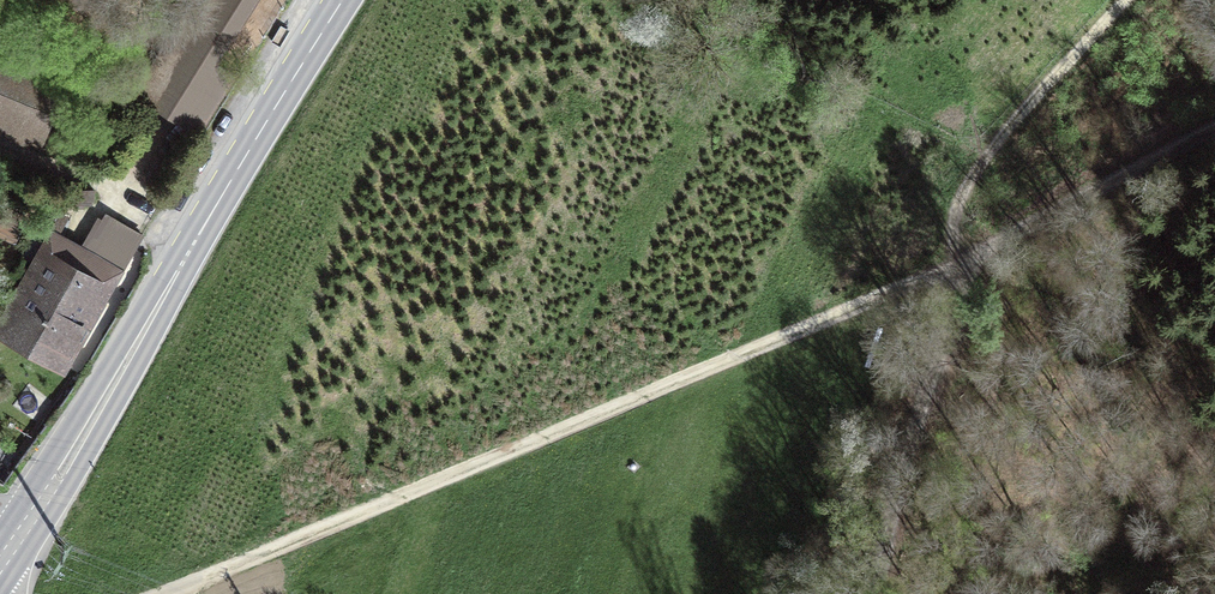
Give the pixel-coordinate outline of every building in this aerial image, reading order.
[(196,136),(238,69),(224,60),(262,0),(203,0),(139,100),(196,136)] [(39,150),(60,90),(0,70),(0,136),(39,150)] [(0,318),(0,330),(67,366),(137,236),(113,223),(95,256),(48,230),(0,318)]
